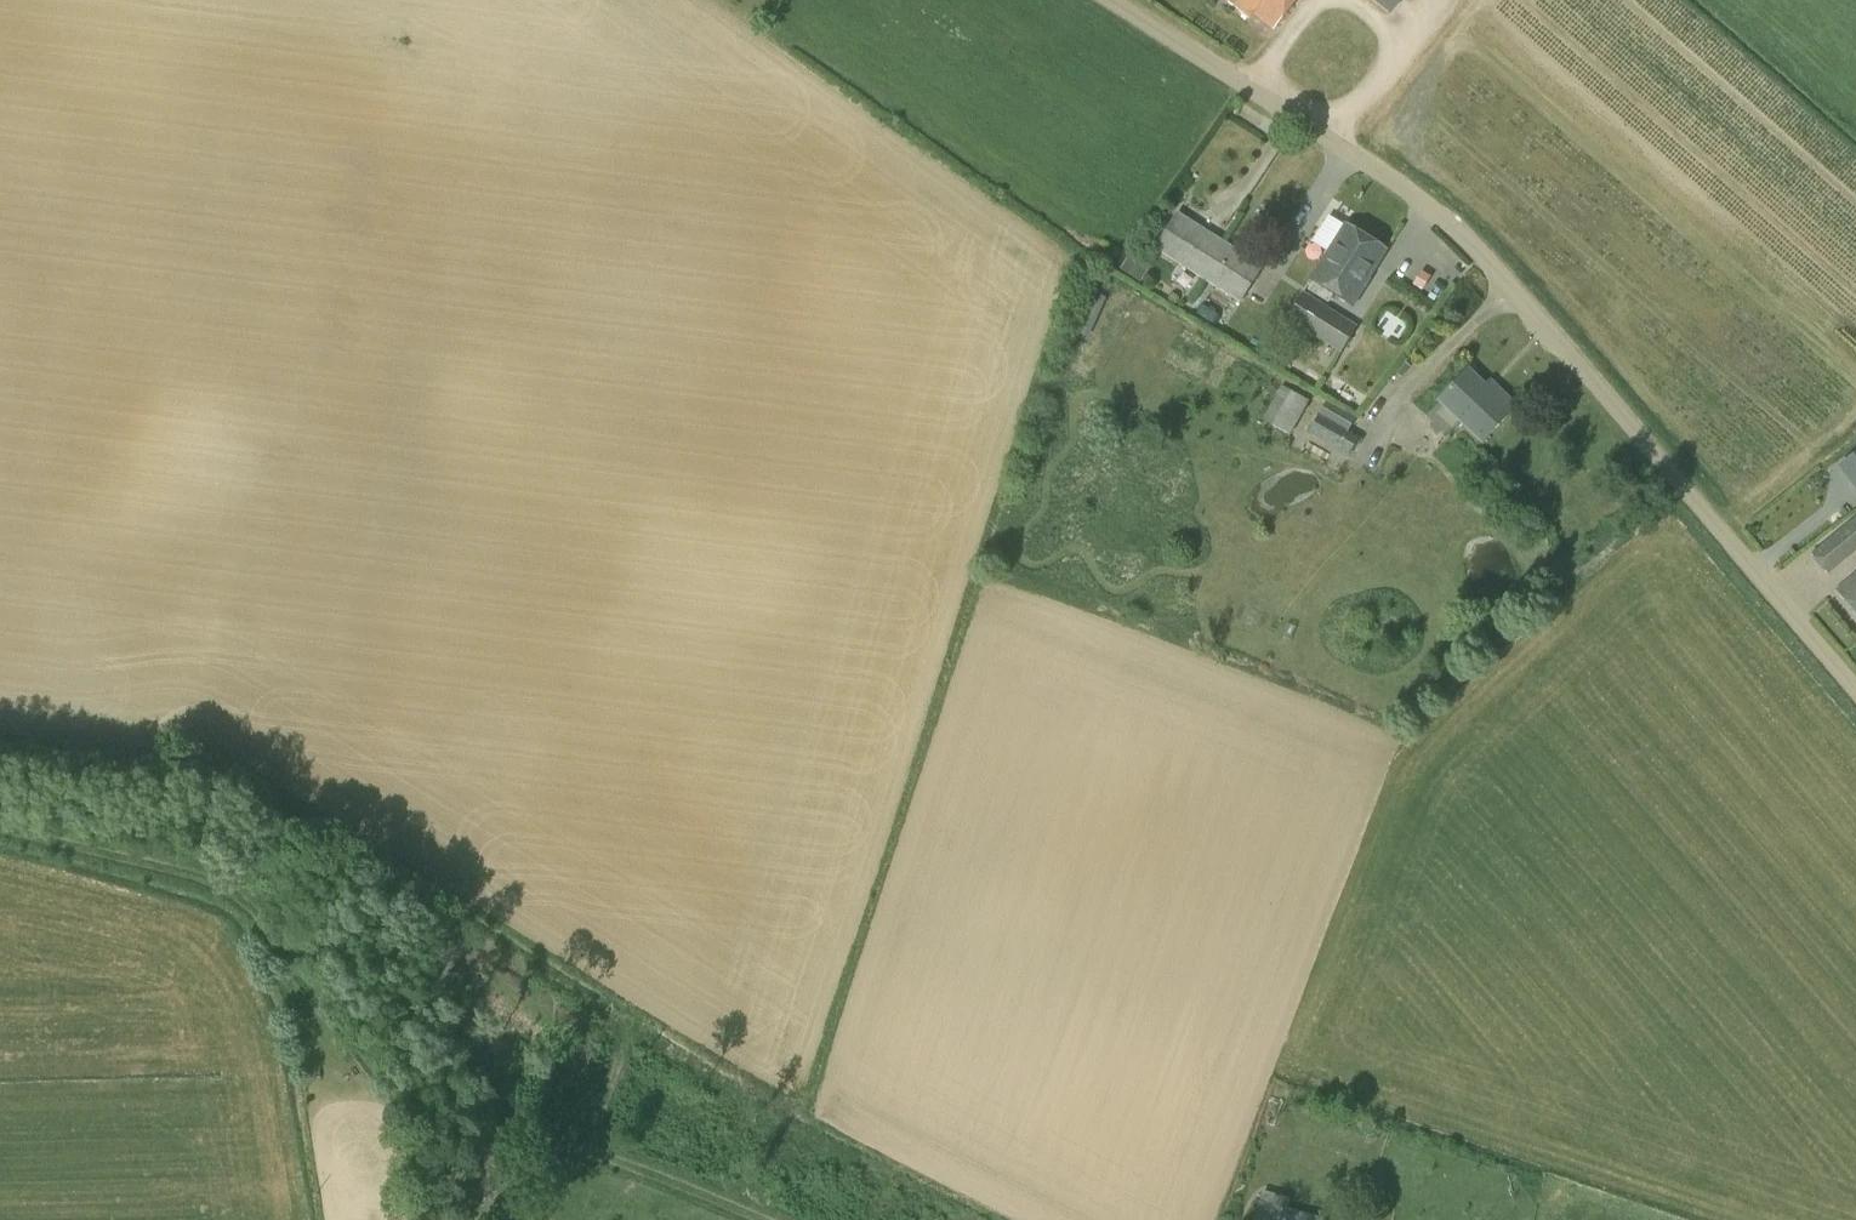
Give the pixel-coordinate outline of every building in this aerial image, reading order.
[(1300,0),(1223,0),(1251,22),(1254,17),(1275,33),(1300,0)] [(1376,9),(1385,0),(1366,0),(1376,9)] [(1240,302),(1263,266),(1177,212),(1154,249),(1240,302)] [(1352,304),(1387,249),(1345,223),(1311,279),(1313,280),(1307,290),(1328,304),(1335,293),(1352,304)] [(1340,353),(1357,327),(1303,292),(1286,319),(1340,353)] [(1495,394),(1469,369),(1439,399),(1482,441),(1516,407),(1499,390),(1495,394)] [(1290,436),(1309,401),(1281,386),(1262,420),(1290,436)] [(1348,457),(1359,438),(1347,431),(1355,417),(1327,401),(1308,433),(1348,457)] [(1855,478),(1855,453),(1844,462),(1855,478)] [(1855,549),(1855,518),(1813,553),(1828,572),(1855,549)] [(1837,589),(1855,613),(1855,573),(1837,589)] [(1283,1197),(1262,1191),(1254,1219),(1277,1219),(1283,1197)] [(1283,1197),(1277,1219),(1322,1219),(1323,1218),(1287,1209),(1290,1199),(1283,1197)]
